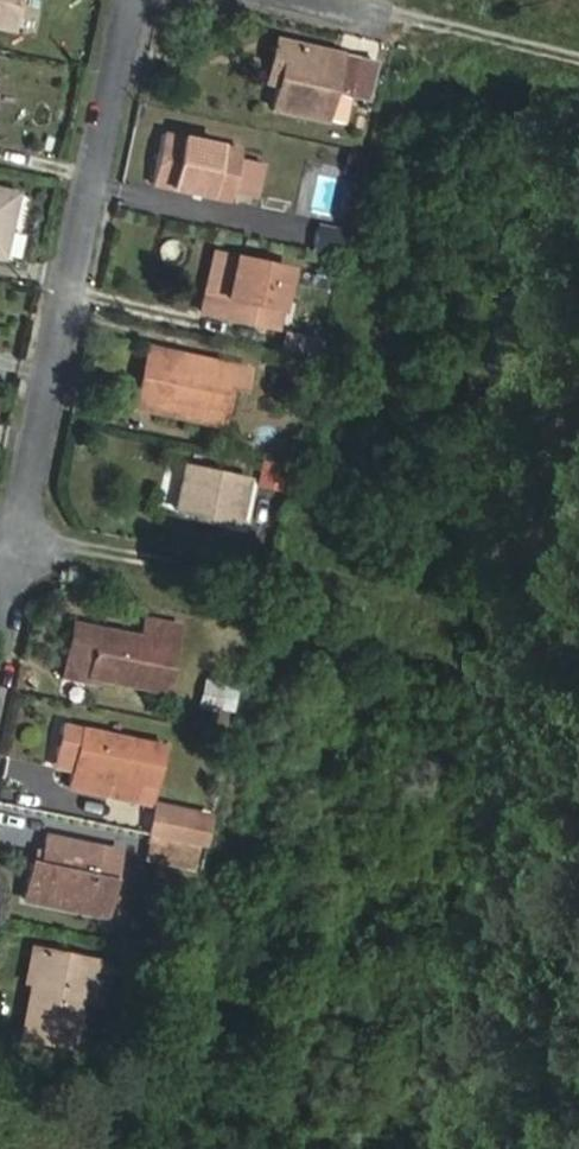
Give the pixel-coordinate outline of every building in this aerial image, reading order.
[(19,0),(0,0),(0,27),(12,30),(19,0)] [(367,99),(375,62),(276,40),(266,79),(277,82),(272,108),(343,124),(350,95),(367,99)] [(369,141),(376,111),(369,110),(362,139),(369,141)] [(228,201),(239,149),(161,133),(150,184),(228,201)] [(359,172),(363,157),(348,153),(344,168),(359,172)] [(16,193),(0,189),(0,258),(1,258),(16,193)] [(340,255),(346,230),(315,224),(310,248),(340,255)] [(225,288),(232,256),(212,251),(205,283),(225,288)] [(273,328),(287,268),(232,256),(225,288),(205,283),(199,311),(273,328)] [(316,358),(320,339),(283,331),(279,349),(316,358)] [(219,426),(228,385),(242,388),(246,369),(163,351),(150,410),(219,426)] [(306,391),(311,372),(301,370),(296,388),(306,391)] [(260,458),(252,486),(279,494),(288,466),(260,458)] [(237,522),(247,479),(184,465),(175,509),(237,522)] [(163,691),(177,626),(144,619),(140,637),(73,624),(62,677),(98,684),(100,678),(163,691)] [(217,708),(222,687),(204,683),(199,704),(217,708)] [(138,784),(147,743),(62,725),(55,756),(74,759),(71,770),(67,787),(149,804),(153,787),(138,784)] [(153,787),(162,746),(147,743),(138,784),(153,787)] [(71,770),(74,759),(55,756),(53,766),(71,770)] [(175,816),(176,811),(153,806),(152,811),(175,816)] [(199,845),(205,817),(176,811),(175,816),(152,811),(147,834),(196,844),(199,845)] [(191,869),(196,844),(147,834),(143,859),(191,869)] [(103,916),(111,880),(92,876),(98,847),(45,835),(41,851),(38,864),(29,862),(22,900),(103,916)] [(111,880),(117,851),(98,847),(92,876),(111,880)] [(38,864),(41,851),(33,849),(29,862),(38,864)] [(111,880),(103,916),(114,918),(122,882),(111,880)] [(69,1046),(78,1001),(98,1005),(107,963),(33,948),(26,981),(31,981),(19,1036),(69,1046)]
